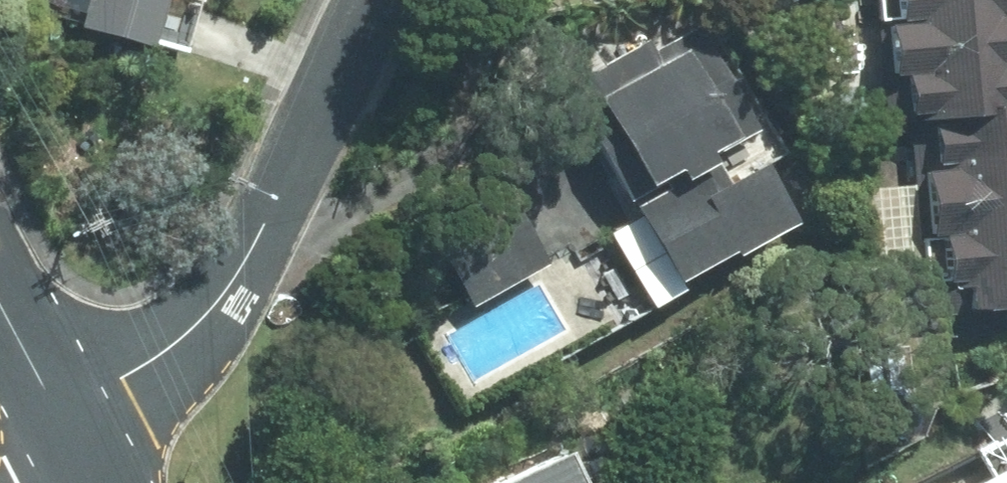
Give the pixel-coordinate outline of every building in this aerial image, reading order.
[(66,25),(132,43),(144,0),(73,0),(66,25)] [(876,117),(1006,106),(1006,0),(866,0),(876,117)] [(638,38),(553,85),(659,276),(770,215),(738,158),(707,176),(693,152),(737,127),(681,26),(643,47),(638,38)] [(900,118),(917,310),(1006,303),(1006,109),(900,118)] [(486,482),(564,482),(548,452),(486,482)] [(953,482),(1006,482),(1006,453),(953,482)]
